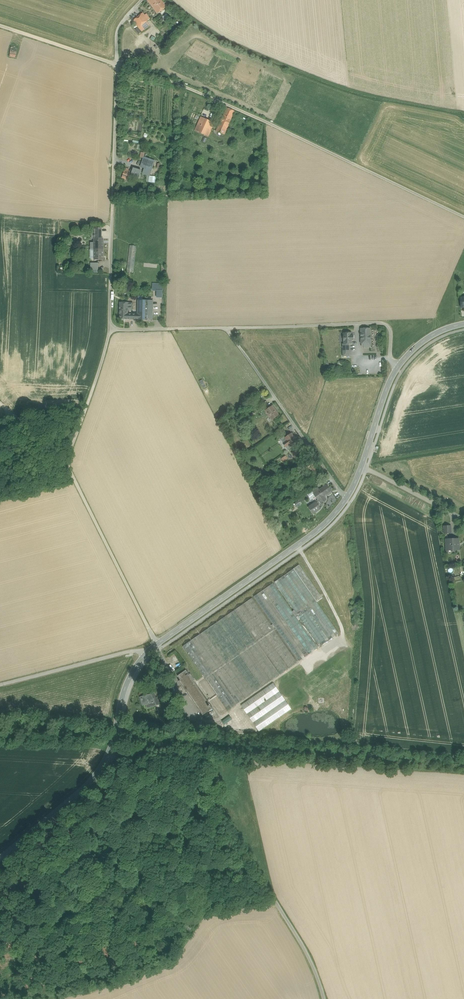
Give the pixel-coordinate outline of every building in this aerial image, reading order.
[(166,7),(162,1),(159,3),(153,8),(157,14),(166,7)] [(145,15),(143,13),(134,20),(138,27),(142,31),(144,30),(147,28),(150,26),(146,22),(148,20),(145,15)] [(143,63),(147,66),(153,59),(150,56),(143,63)] [(234,111),(227,108),(225,112),(222,118),(230,121),(234,111)] [(214,123),(201,117),(195,131),(208,136),(214,123)] [(228,125),(221,122),(217,131),(224,134),(228,125)] [(146,169),(149,170),(150,170),(154,161),(144,157),(141,167),(142,168),(146,169)] [(141,171),(140,175),(147,177),(149,170),(146,169),(142,168),(141,171)] [(133,169),(132,172),(131,175),(139,178),(140,175),(141,171),(133,169)] [(122,178),(129,180),(131,175),(132,172),(128,171),(124,170),(122,178)] [(94,249),(103,250),(103,239),(101,239),(94,239),(94,243),(94,249)] [(127,272),(133,273),(136,246),(130,245),(127,272)] [(95,260),(103,260),(103,250),(94,249),(95,260)] [(137,316),(137,320),(147,320),(148,305),(148,300),(138,300),(137,316)] [(119,313),(128,313),(129,311),(129,302),(120,302),(119,313)] [(370,328),(360,328),(361,344),(364,344),(364,347),(364,348),(371,348),(370,328)] [(349,344),(352,344),(352,341),(353,341),(353,335),(352,335),(351,333),(343,333),(343,344),(349,344)] [(261,410),(257,404),(252,407),(256,414),(261,410)] [(282,416),(275,405),(266,411),(274,422),(282,416)] [(292,433),(290,430),(286,434),(288,437),(285,439),(287,441),(284,444),(288,449),(291,446),(293,448),(301,441),(293,432),(292,433)] [(306,454),(302,448),(293,454),(297,461),(306,454)] [(322,474),(316,465),(308,470),(315,479),(322,474)] [(334,492),(329,484),(323,489),(321,487),(313,492),(319,500),(310,507),(315,515),(326,507),(324,505),(329,500),(327,497),(334,492)] [(458,539),(446,539),(447,551),(451,550),(452,552),(454,551),(455,550),(459,550),(458,539)] [(300,566),(184,647),(229,711),(341,632),(319,601),(324,598),(300,566)] [(215,709),(187,671),(177,678),(205,716),(215,709)] [(274,681),(240,705),(258,732),(292,708),(274,681)] [(154,693),(140,696),(143,706),(148,705),(149,709),(159,706),(157,698),(155,699),(154,693)] [(226,727),(234,722),(229,715),(221,721),(226,727)]
